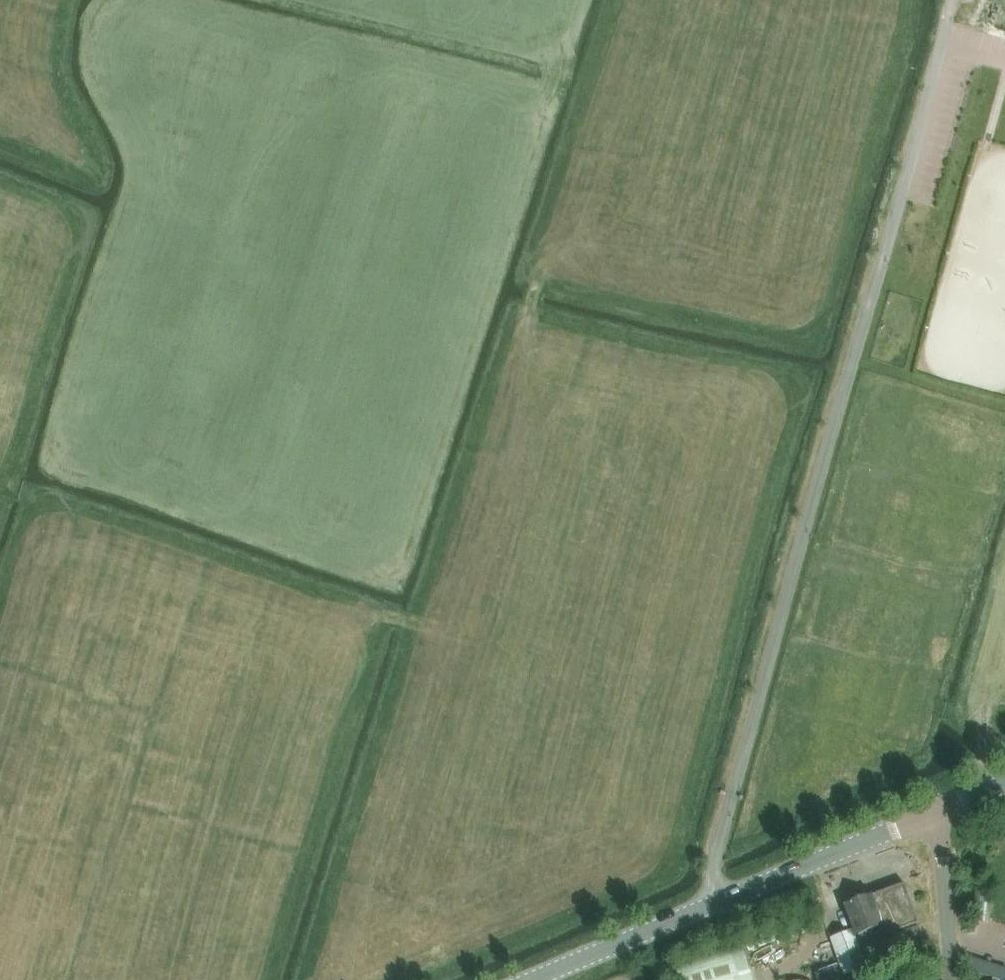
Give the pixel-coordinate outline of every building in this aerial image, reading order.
[(873,893),(844,904),(853,929),(831,937),(845,975),(870,966),(871,970),(926,950),(916,923),(918,922),(904,882),(873,894),(873,893)] [(752,934),(755,945),(779,940),(776,929),(752,934)] [(680,979),(753,979),(741,941),(674,961),(680,979)]
